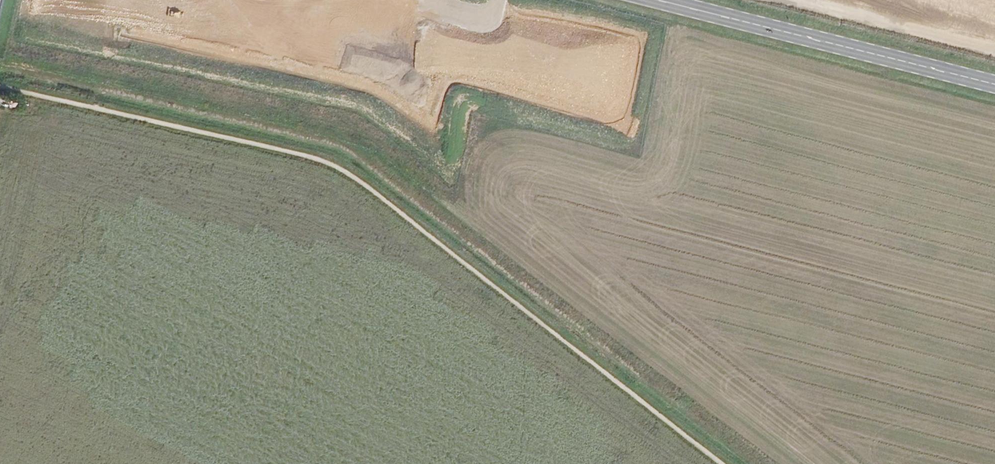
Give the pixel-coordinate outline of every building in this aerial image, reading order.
[(497,21),(495,28),(510,31),(512,24),(497,21)]
